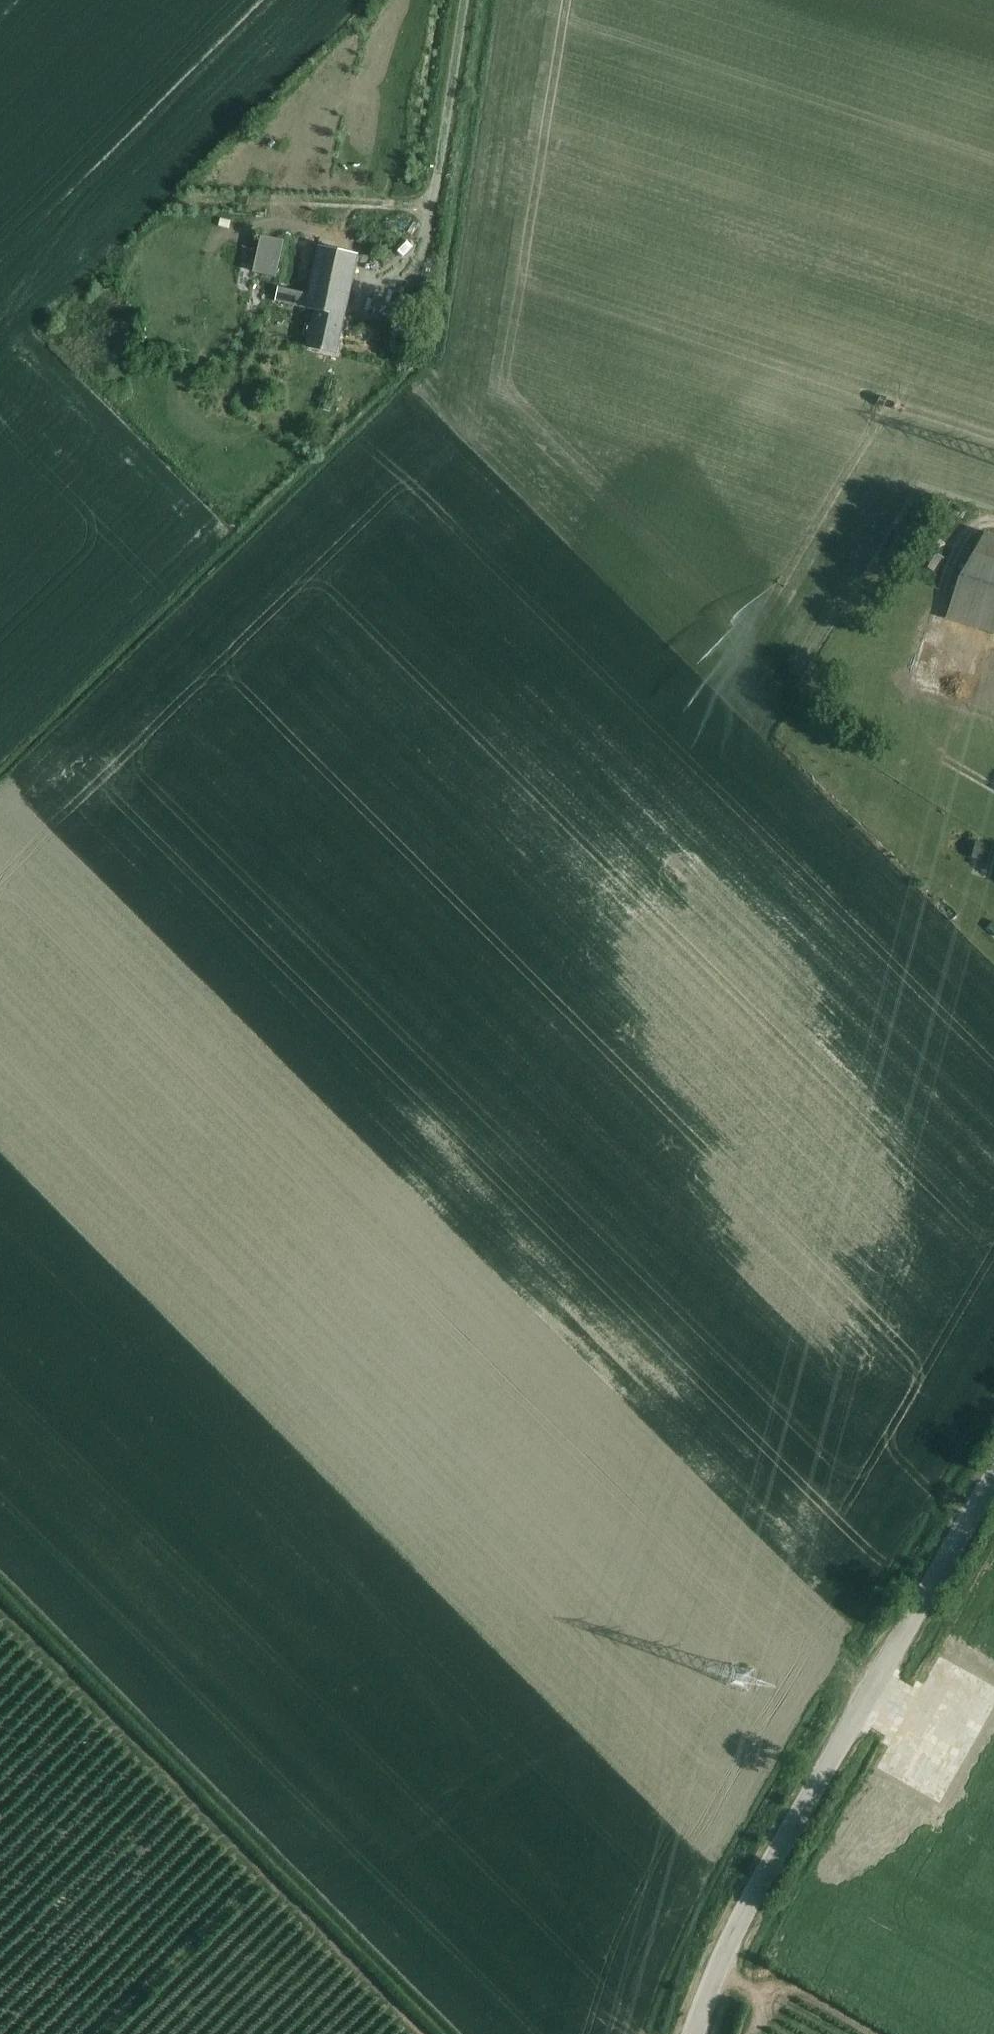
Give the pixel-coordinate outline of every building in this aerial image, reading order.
[(261,234),(253,271),(276,276),(284,238),(261,234)] [(358,256),(318,247),(308,294),(279,287),(276,301),(316,310),(308,346),(336,353),(358,256)] [(989,535),(961,573),(946,620),(993,635),(993,536),(989,535)] [(975,859),(991,863),(993,848),(978,844),(975,859)]
